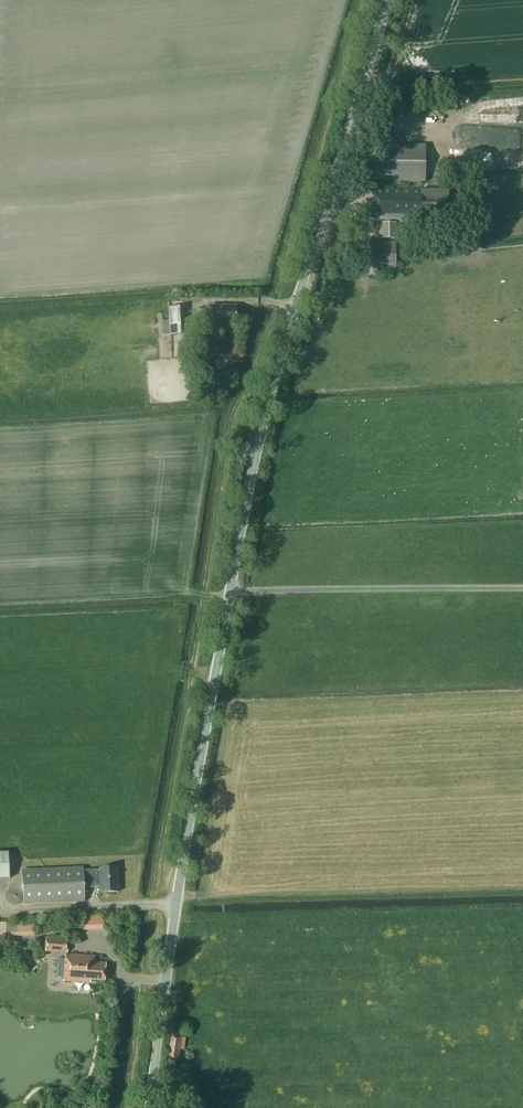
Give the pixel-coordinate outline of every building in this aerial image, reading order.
[(425,146),(375,145),(375,182),(374,219),(420,220),(420,213),(448,214),(448,190),(377,189),(378,182),(425,182),(425,146)] [(396,238),(396,223),(382,223),(382,239),(396,238)] [(395,270),(395,242),(373,243),(373,271),(395,270)] [(187,335),(186,306),(168,308),(169,336),(187,335)] [(236,307),(209,306),(209,324),(236,325),(236,307)] [(9,852),(0,852),(0,879),(10,878),(9,852)] [(83,871),(83,868),(23,870),(24,904),(84,901),(84,888),(100,888),(101,893),(118,892),(117,868),(100,869),(100,870),(83,871)] [(84,929),(104,928),(104,914),(83,915),(84,929)] [(37,935),(36,923),(17,924),(18,936),(37,935)] [(68,938),(47,937),(46,951),(67,952),(68,938)] [(95,957),(65,955),(64,981),(90,983),(90,980),(105,981),(106,964),(94,963),(95,957)] [(185,1038),(171,1035),(167,1058),(178,1059),(180,1049),(183,1049),(185,1038)] [(175,1105),(178,1088),(172,1087),(169,1104),(175,1105)]
